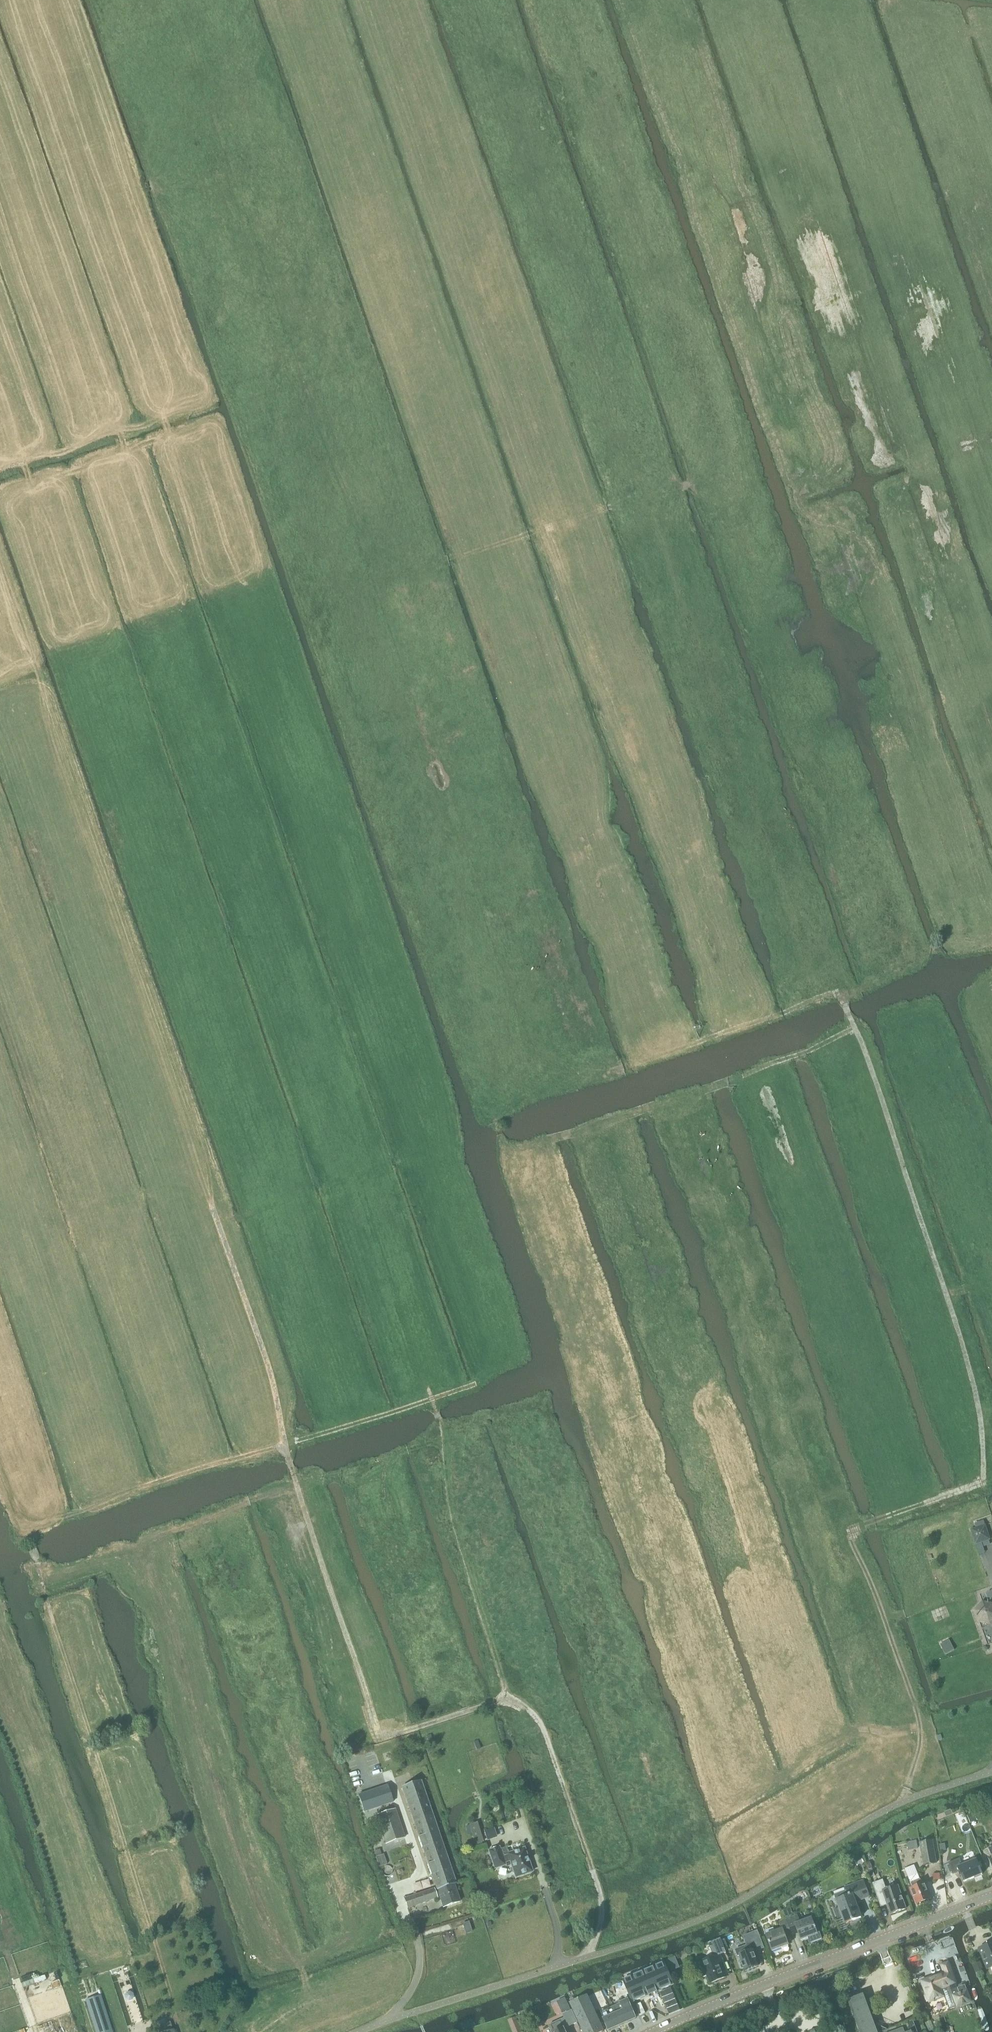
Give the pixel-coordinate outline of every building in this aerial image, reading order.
[(975,1546),(991,1541),(986,1525),(970,1530),(975,1546)] [(949,1639),(940,1644),(946,1654),(954,1650),(949,1639)] [(443,1908),(460,1902),(454,1885),(456,1884),(421,1781),(402,1788),(443,1908)] [(387,1785),(358,1795),(364,1813),(394,1803),(387,1785)] [(376,1816),(386,1845),(406,1838),(396,1809),(376,1816)] [(974,1813),(967,1816),(970,1823),(977,1821),(974,1813)] [(477,1823),(469,1826),(472,1833),(480,1830),(477,1823)] [(916,1840),(907,1842),(909,1849),(918,1848),(916,1840)] [(933,1840),(920,1842),(924,1865),(937,1863),(933,1840)] [(500,1848),(489,1851),(495,1869),(506,1865),(505,1863),(510,1861),(516,1878),(532,1872),(525,1848),(508,1854),(508,1856),(503,1858),(500,1848)] [(962,1866),(960,1859),(949,1864),(953,1875),(960,1872),(964,1882),(982,1875),(976,1860),(962,1866)] [(918,1875),(909,1878),(911,1883),(910,1884),(912,1888),(911,1889),(917,1905),(931,1900),(924,1883),(922,1884),(920,1880),(918,1875)] [(839,1890),(833,1892),(839,1908),(834,1910),(836,1915),(838,1920),(840,1919),(843,1918),(845,1924),(861,1918),(856,1903),(870,1897),(863,1880),(845,1887),(839,1890)] [(891,1915),(906,1909),(898,1887),(887,1891),(884,1884),(883,1880),(872,1883),(881,1908),(887,1905),(891,1915)] [(412,1896),(404,1899),(407,1908),(437,1898),(434,1889),(424,1892),(412,1896)] [(781,1929),(767,1935),(773,1951),(788,1945),(784,1935),(791,1933),(786,1920),(783,1912),(781,1913),(783,1921),(779,1922),(781,1929)] [(793,1917),(786,1920),(791,1933),(798,1930),(802,1941),(808,1938),(810,1943),(822,1939),(818,1928),(815,1929),(811,1918),(800,1923),(797,1915),(793,1917)] [(743,1947),(735,1950),(738,1957),(739,1956),(745,1972),(758,1967),(753,1953),(764,1949),(757,1931),(750,1934),(754,1943),(743,1947)] [(704,1969),(700,1970),(703,1977),(707,1976),(710,1984),(726,1977),(724,1972),(727,1970),(720,1955),(726,1953),(720,1939),(708,1943),(713,1956),(701,1961),(704,1969)] [(978,1948),(987,1971),(991,1968),(991,1943),(978,1948)] [(675,1957),(665,1961),(669,1972),(680,1968),(675,1957)] [(623,1980),(633,2003),(657,1992),(663,2007),(678,2001),(672,1986),(673,1985),(664,1962),(623,1980)] [(980,1962),(973,1965),(976,1973),(984,1970),(980,1962)] [(944,1973),(921,1981),(930,2004),(946,1998),(950,2010),(957,2008),(972,2003),(968,1989),(966,1989),(965,1985),(958,1988),(957,1985),(949,1963),(941,1965),(944,1973)] [(127,1993),(125,1995),(125,1999),(128,2002),(132,2001),(134,1998),(134,1994),(131,1992),(127,1993)] [(848,2001),(859,2031),(917,2031),(913,2021),(888,2030),(875,2024),(864,1995),(848,2001)] [(101,1996),(86,2001),(96,2031),(112,2031),(101,1996)] [(572,2003),(584,2031),(604,2031),(588,1996),(572,2003)] [(629,2004),(602,2016),(608,2031),(636,2019),(629,2004)] [(549,2026),(552,2031),(568,2031),(566,2027),(568,2026),(569,2027),(577,2023),(572,2011),(563,2015),(565,2019),(549,2026)]
